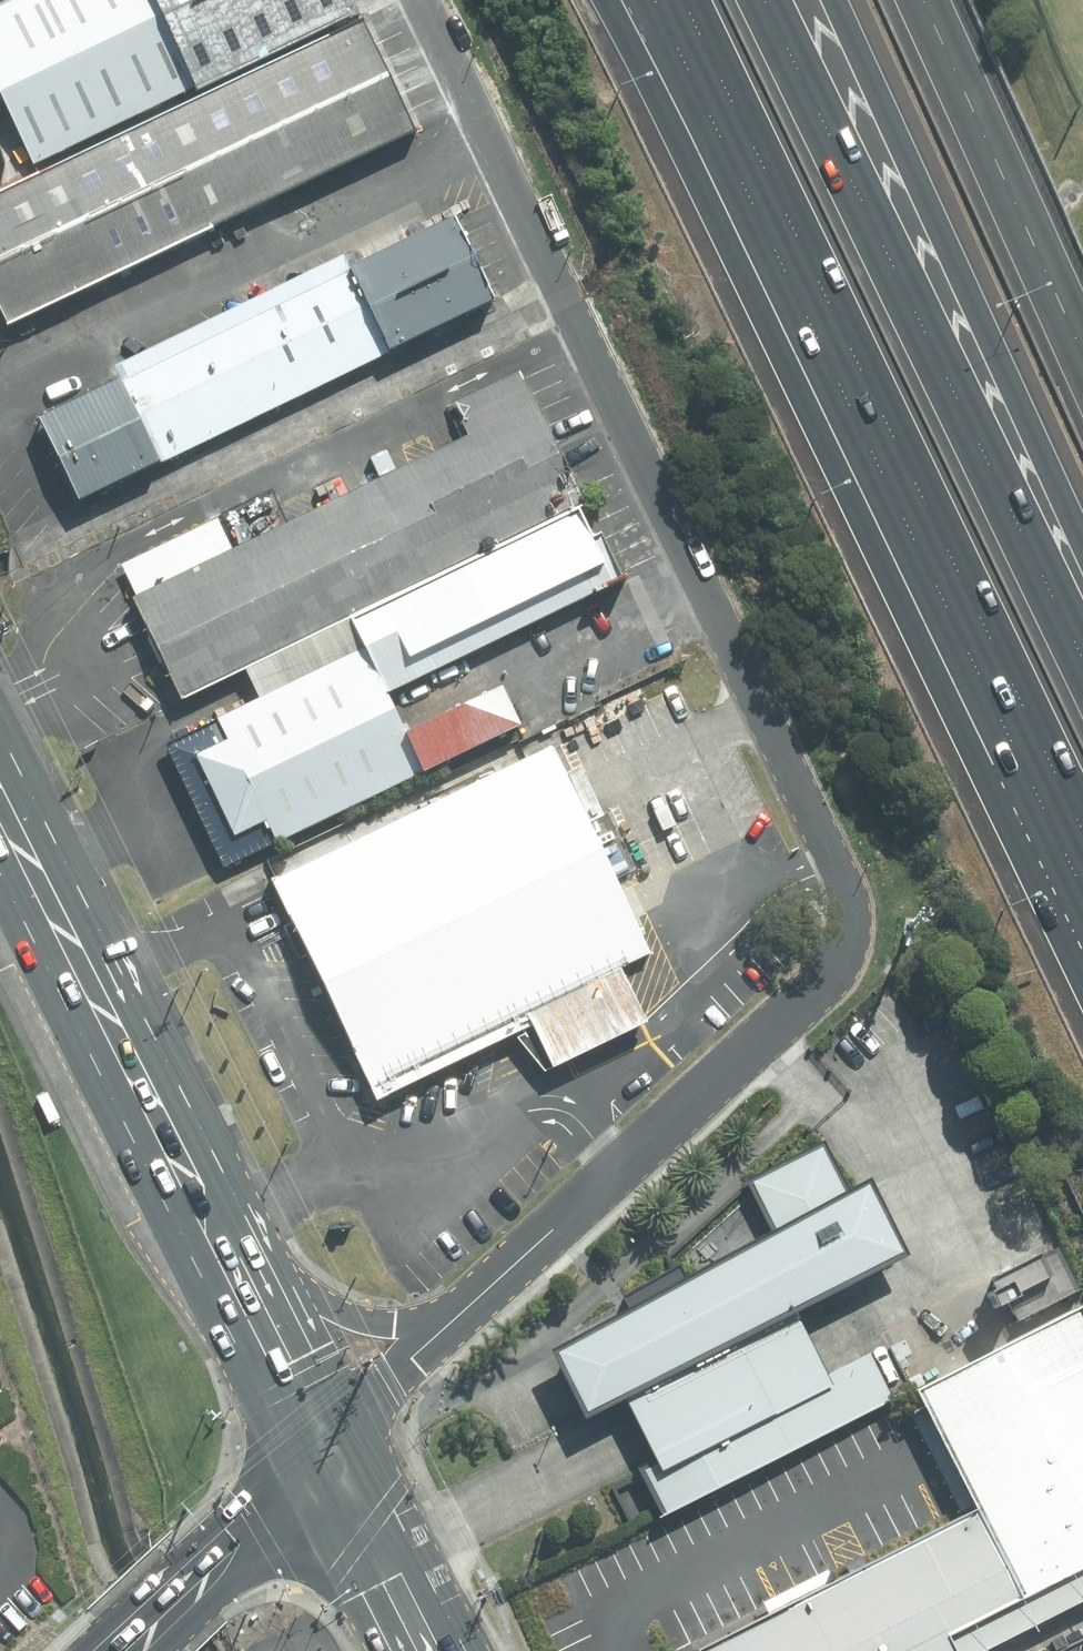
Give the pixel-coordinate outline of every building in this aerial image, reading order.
[(219,92),(177,0),(8,0),(0,3),(0,122),(17,114),(44,172),(219,92)] [(351,0),(177,0),(219,92),(363,26),(351,0)] [(363,26),(219,92),(44,172),(0,192),(0,266),(32,335),(423,156),(363,26)] [(346,276),(387,359),(488,310),(448,227),(346,276)] [(118,384),(30,427),(72,512),(387,359),(346,276),(339,261),(112,371),(118,384)] [(579,510),(516,377),(450,409),(460,429),(456,432),(461,443),(230,553),(214,522),(117,568),(179,697),(239,668),(343,619),(573,509),(579,510)] [(610,584),(573,509),(343,619),(360,655),(381,696),(610,584)] [(239,668),(256,704),(360,655),(343,619),(239,668)] [(256,704),(161,749),(220,871),(515,731),(495,690),(398,736),(381,696),(360,655),(256,704)] [(552,750),(271,884),(374,1097),(532,1022),(555,1070),(651,1025),(625,970),(651,958),(552,750)] [(43,1094),(33,1099),(45,1124),(56,1119),(43,1094)] [(901,1266),(837,1140),(742,1187),(769,1240),(677,1286),(534,1358),(571,1431),(615,1409),(629,1435),(666,1510),(885,1400),(866,1362),(825,1383),(807,1349),(793,1320),(901,1266)] [(1056,1248),(972,1290),(993,1333),(1078,1291),(1056,1248)] [(969,1515),(1015,1606),(1082,1571),(1082,1334),(1072,1314),(908,1397),(969,1515)] [(969,1515),(701,1650),(944,1650),(940,1644),(1015,1606),(969,1515)] [(1015,1606),(940,1644),(944,1650),(989,1650),(1082,1603),(1082,1571),(1015,1606)]
